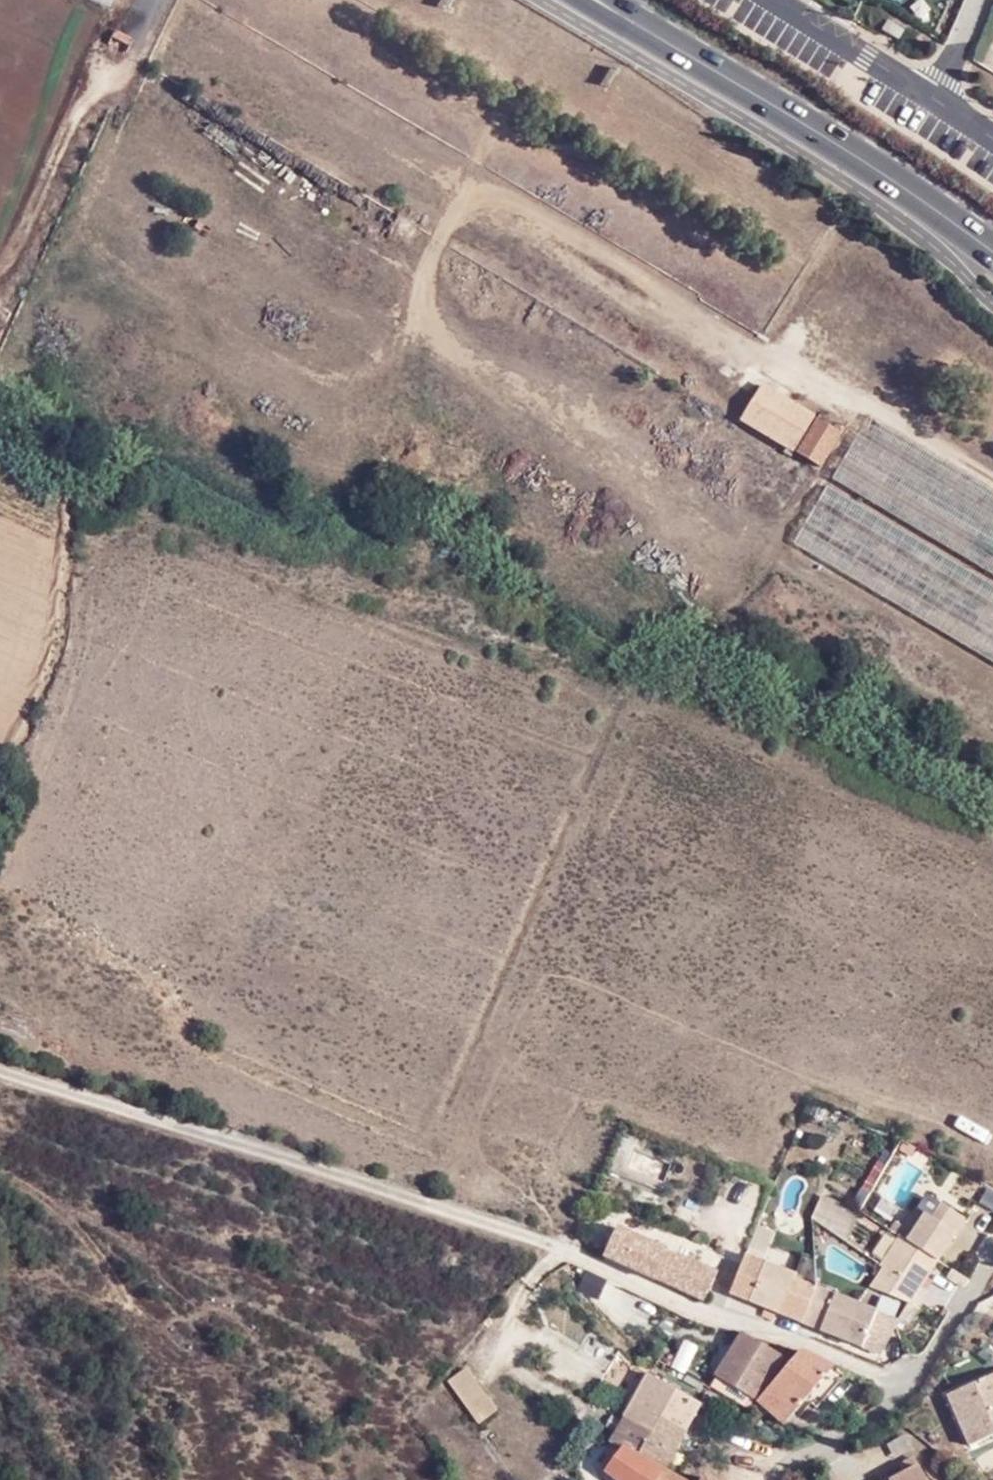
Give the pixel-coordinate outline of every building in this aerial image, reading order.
[(898,39),(904,30),(887,19),(880,27),(898,39)] [(126,54),(135,36),(116,27),(107,43),(126,54)] [(759,383),(739,418),(793,450),(813,415),(759,383)] [(868,416),(831,478),(992,574),(992,490),(868,416)] [(841,431),(817,417),(797,452),(820,467),(841,431)] [(827,486),(794,542),(992,660),(992,585),(827,486)] [(908,1302),(909,1301),(974,1206),(944,1186),(935,1199),(942,1205),(932,1219),(925,1213),(906,1239),(900,1235),(880,1263),(883,1265),(869,1285),(908,1302)] [(991,1187),(981,1201),(992,1210),(992,1188),(991,1187)] [(836,1216),(840,1206),(818,1197),(810,1216),(845,1239),(852,1224),(836,1216)] [(942,1205),(935,1199),(925,1213),(932,1219),(942,1205)] [(768,1258),(775,1232),(756,1226),(749,1252),(768,1258)] [(654,1277),(705,1299),(717,1271),(677,1253),(675,1258),(665,1253),(667,1249),(616,1227),(603,1256),(654,1278),(654,1277)] [(795,1272),(744,1252),(729,1290),(877,1350),(894,1323),(897,1318),(794,1276),(795,1272)] [(601,1303),(609,1279),(586,1272),(578,1295),(601,1303)] [(908,1302),(897,1318),(908,1325),(919,1308),(909,1301),(908,1302)] [(565,1311),(557,1330),(581,1340),(588,1321),(565,1311)] [(742,1332),(727,1357),(765,1378),(775,1361),(780,1363),(783,1357),(742,1332)] [(687,1373),(697,1344),(682,1339),(672,1368),(687,1373)] [(768,1407),(784,1420),(807,1396),(816,1404),(842,1371),(836,1369),(823,1385),(808,1378),(821,1361),(800,1350),(772,1382),(758,1398),(768,1407)] [(727,1357),(709,1387),(749,1408),(765,1378),(727,1357)] [(823,1385),(836,1369),(821,1361),(808,1378),(823,1385)] [(467,1366),(447,1380),(477,1424),(497,1410),(467,1366)] [(945,1395),(966,1446),(992,1435),(992,1374),(945,1395)] [(624,1419),(621,1423),(637,1432),(649,1411),(664,1384),(648,1375),(626,1413),(622,1412),(619,1416),(624,1419)] [(699,1405),(664,1384),(649,1411),(684,1432),(699,1405)] [(758,1398),(749,1408),(754,1413),(759,1409),(763,1413),(768,1407),(758,1398)] [(649,1411),(637,1432),(647,1437),(672,1454),(684,1432),(649,1411)] [(621,1423),(610,1442),(620,1448),(604,1470),(606,1471),(617,1479),(618,1479),(649,1479),(659,1468),(639,1454),(647,1437),(637,1432),(621,1423)] [(672,1454),(647,1437),(639,1454),(659,1468),(663,1470),(672,1454)] [(903,1472),(919,1464),(914,1454),(904,1460),(898,1463),(900,1465),(901,1469),(903,1472)] [(919,1464),(903,1472),(901,1469),(893,1473),(880,1479),(928,1479),(919,1464)] [(673,1475),(663,1470),(659,1468),(649,1479),(681,1479),(673,1475)] [(606,1471),(600,1479),(601,1479),(616,1479),(617,1479),(606,1471)]
